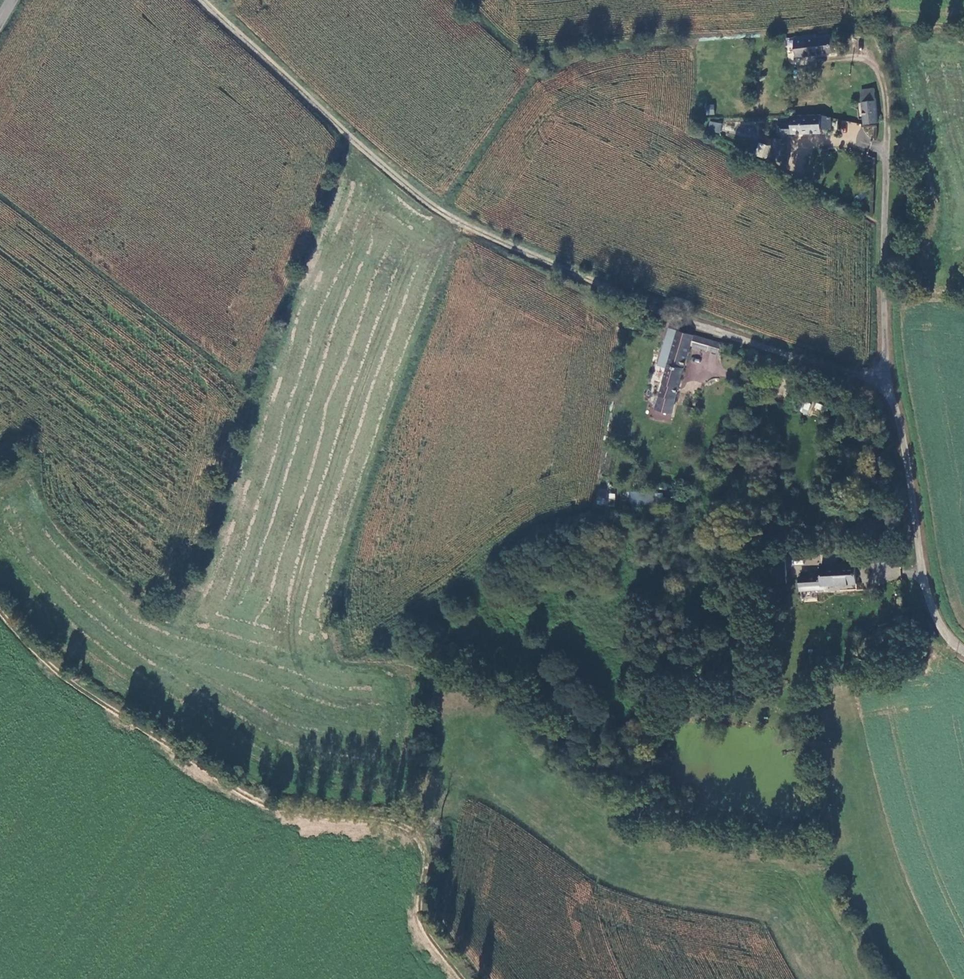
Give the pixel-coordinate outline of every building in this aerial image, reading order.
[(814,40),(814,36),(795,38),(796,57),(833,55),(832,39),(814,40)] [(811,80),(810,69),(795,69),(795,80),(811,80)] [(864,127),(879,126),(878,103),(874,104),(863,104),(864,127)] [(790,135),(798,137),(821,137),(822,131),(820,119),(789,119),(790,125),(790,135)] [(831,131),(831,121),(820,119),(822,131),(831,131)] [(708,121),(707,132),(720,133),(721,123),(708,121)] [(786,139),(786,135),(785,125),(774,125),(775,139),(786,139)] [(786,162),(786,139),(775,139),(768,139),(768,160),(773,162),(786,162)] [(755,141),(750,152),(757,155),(762,144),(755,141)] [(636,316),(627,314),(626,323),(636,325),(646,331),(651,325),(636,316)] [(673,343),(676,332),(667,329),(664,340),(673,343)] [(694,335),(677,330),(676,332),(673,343),(668,360),(669,361),(667,370),(657,410),(673,414),(691,346),(694,335)] [(709,351),(712,341),(694,335),(691,346),(709,351)] [(656,367),(667,370),(669,361),(668,360),(673,343),(664,340),(656,367)] [(712,341),(709,351),(719,353),(721,344),(712,341)] [(653,411),(652,416),(670,419),(670,414),(653,411)] [(630,502),(642,503),(643,493),(631,492),(630,502)] [(612,505),(612,496),(597,494),(596,504),(612,505)] [(766,577),(765,555),(758,555),(759,578),(766,577)] [(853,563),(823,565),(825,585),(855,584),(853,563)]
